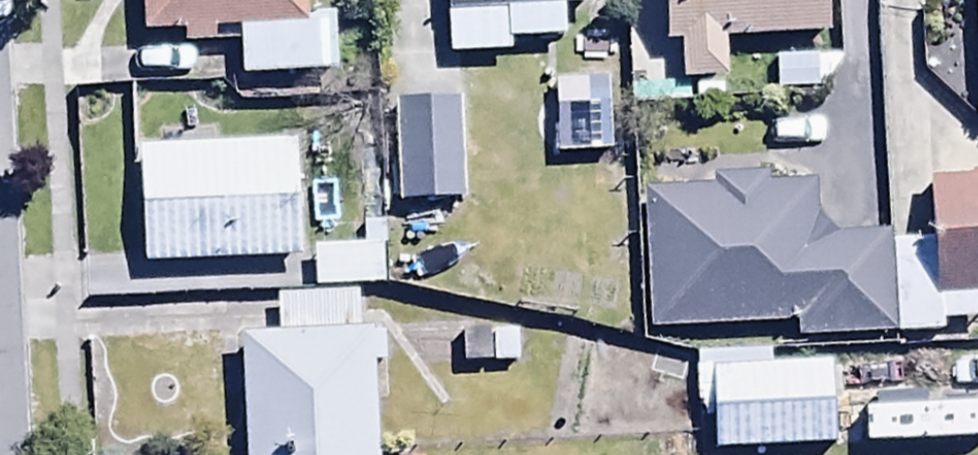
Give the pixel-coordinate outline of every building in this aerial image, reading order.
[(143,32),(184,30),(184,46),(240,44),(242,75),(335,72),(333,16),(307,17),(307,0),(142,0),(143,32)] [(445,56),(509,56),(509,40),(564,39),(563,2),(592,2),(592,0),(445,0),(445,56)] [(669,91),(668,42),(679,41),(680,83),(727,83),(726,38),(823,37),(822,0),(663,0),(663,33),(634,34),(635,92),(669,91)] [(840,59),(776,58),(775,96),(824,93),(840,68),(840,59)] [(460,60),(393,60),(394,163),(461,162),(460,60)] [(589,83),(555,83),(553,146),(608,147),(609,110),(588,110),(589,83)] [(140,226),(294,219),(289,102),(134,109),(140,226)] [(890,335),(940,334),(940,322),(977,320),(977,178),(924,180),(927,241),(886,243),(890,335)] [(312,246),(378,245),(377,204),(311,204),(312,246)] [(275,301),(356,299),(355,258),(274,260),(275,301)] [(238,307),(238,454),(376,454),(375,307),(238,307)] [(715,414),(838,407),(832,315),(710,322),(715,414)]
